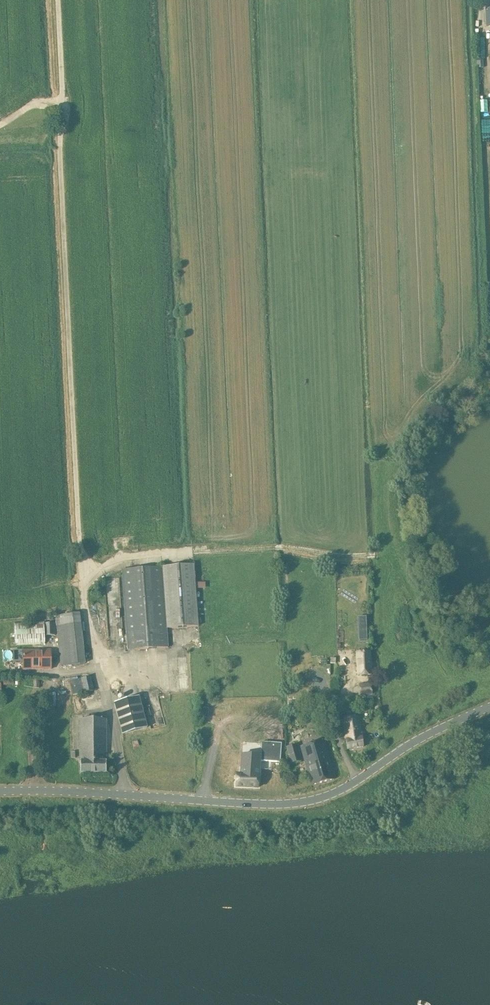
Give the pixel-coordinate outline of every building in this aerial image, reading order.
[(193,565),(122,570),(127,650),(168,647),(167,628),(198,626),(193,565)] [(61,666),(85,664),(79,613),(55,616),(61,666)] [(44,621),(14,623),(15,645),(45,644),(45,636),(44,624),(44,621)] [(55,636),(54,624),(44,624),(45,636),(55,636)] [(23,670),(51,669),(50,650),(22,651),(23,670)] [(357,676),(371,675),(370,652),(356,653),(357,676)] [(79,694),(94,689),(89,675),(75,679),(79,694)] [(359,696),(372,694),(371,684),(358,685),(359,696)] [(139,697),(114,704),(122,735),(147,728),(139,697)] [(208,718),(209,708),(201,708),(200,718),(208,718)] [(347,749),(363,747),(359,717),(342,720),(347,749)] [(80,774),(106,774),(106,720),(80,720),(80,774)] [(311,785),(334,779),(324,741),(301,747),(311,785)] [(236,774),(236,786),(258,787),(259,776),(260,761),(280,762),(282,743),(261,742),(260,757),(260,758),(242,756),(242,757),(241,774),(236,774)] [(291,764),(300,761),(296,746),(286,748),(291,764)]
